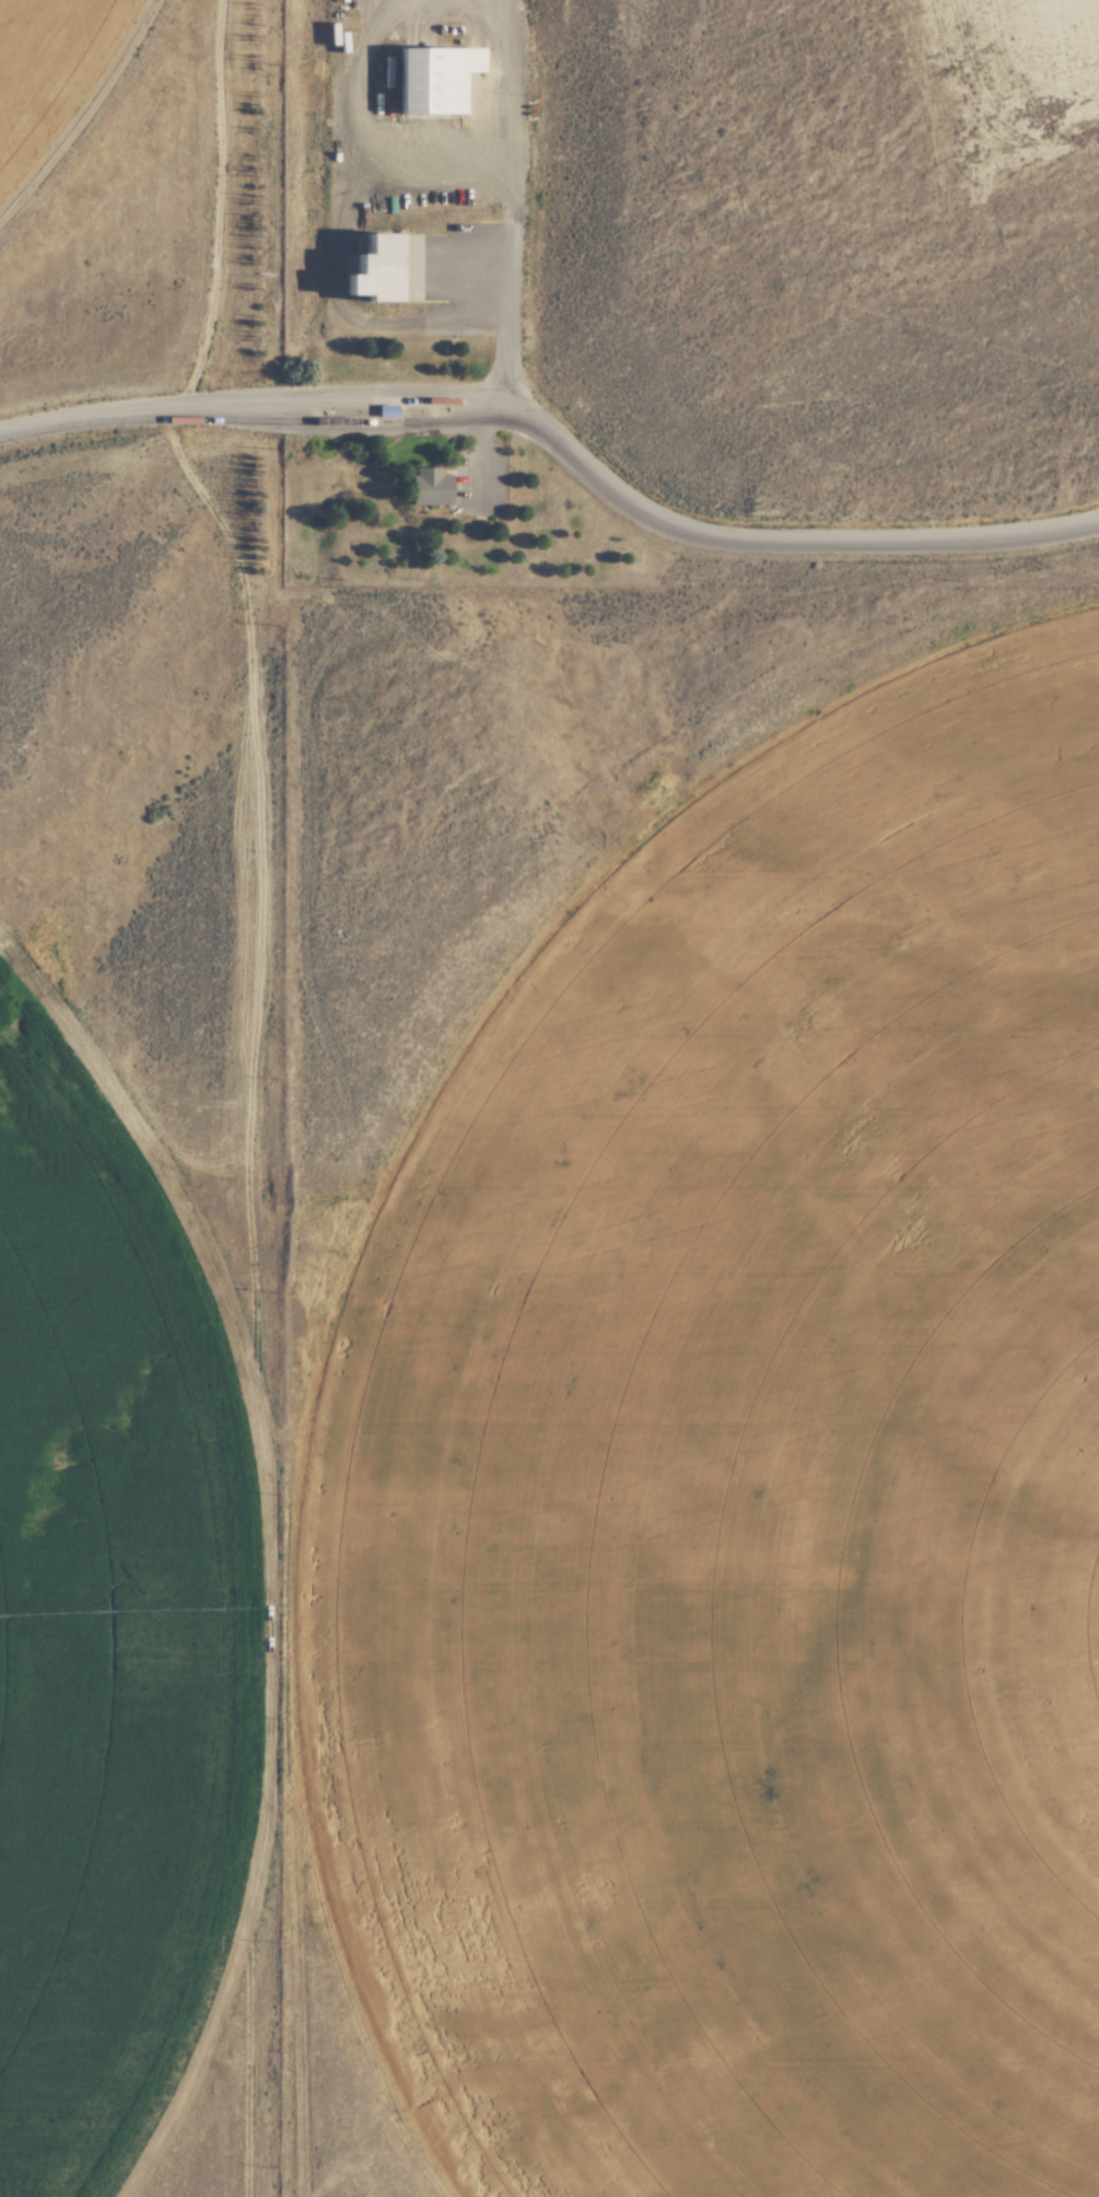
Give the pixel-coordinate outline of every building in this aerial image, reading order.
[(479,75),(479,48),(385,48),(385,57),(378,57),(378,90),(387,90),(387,115),(464,115),(464,75),(479,75)] [(386,233),(349,234),(350,254),(341,255),(341,296),(353,296),(353,302),(386,302),(386,233)] [(439,469),(408,469),(408,506),(449,506),(449,476),(439,476),(439,469)]
